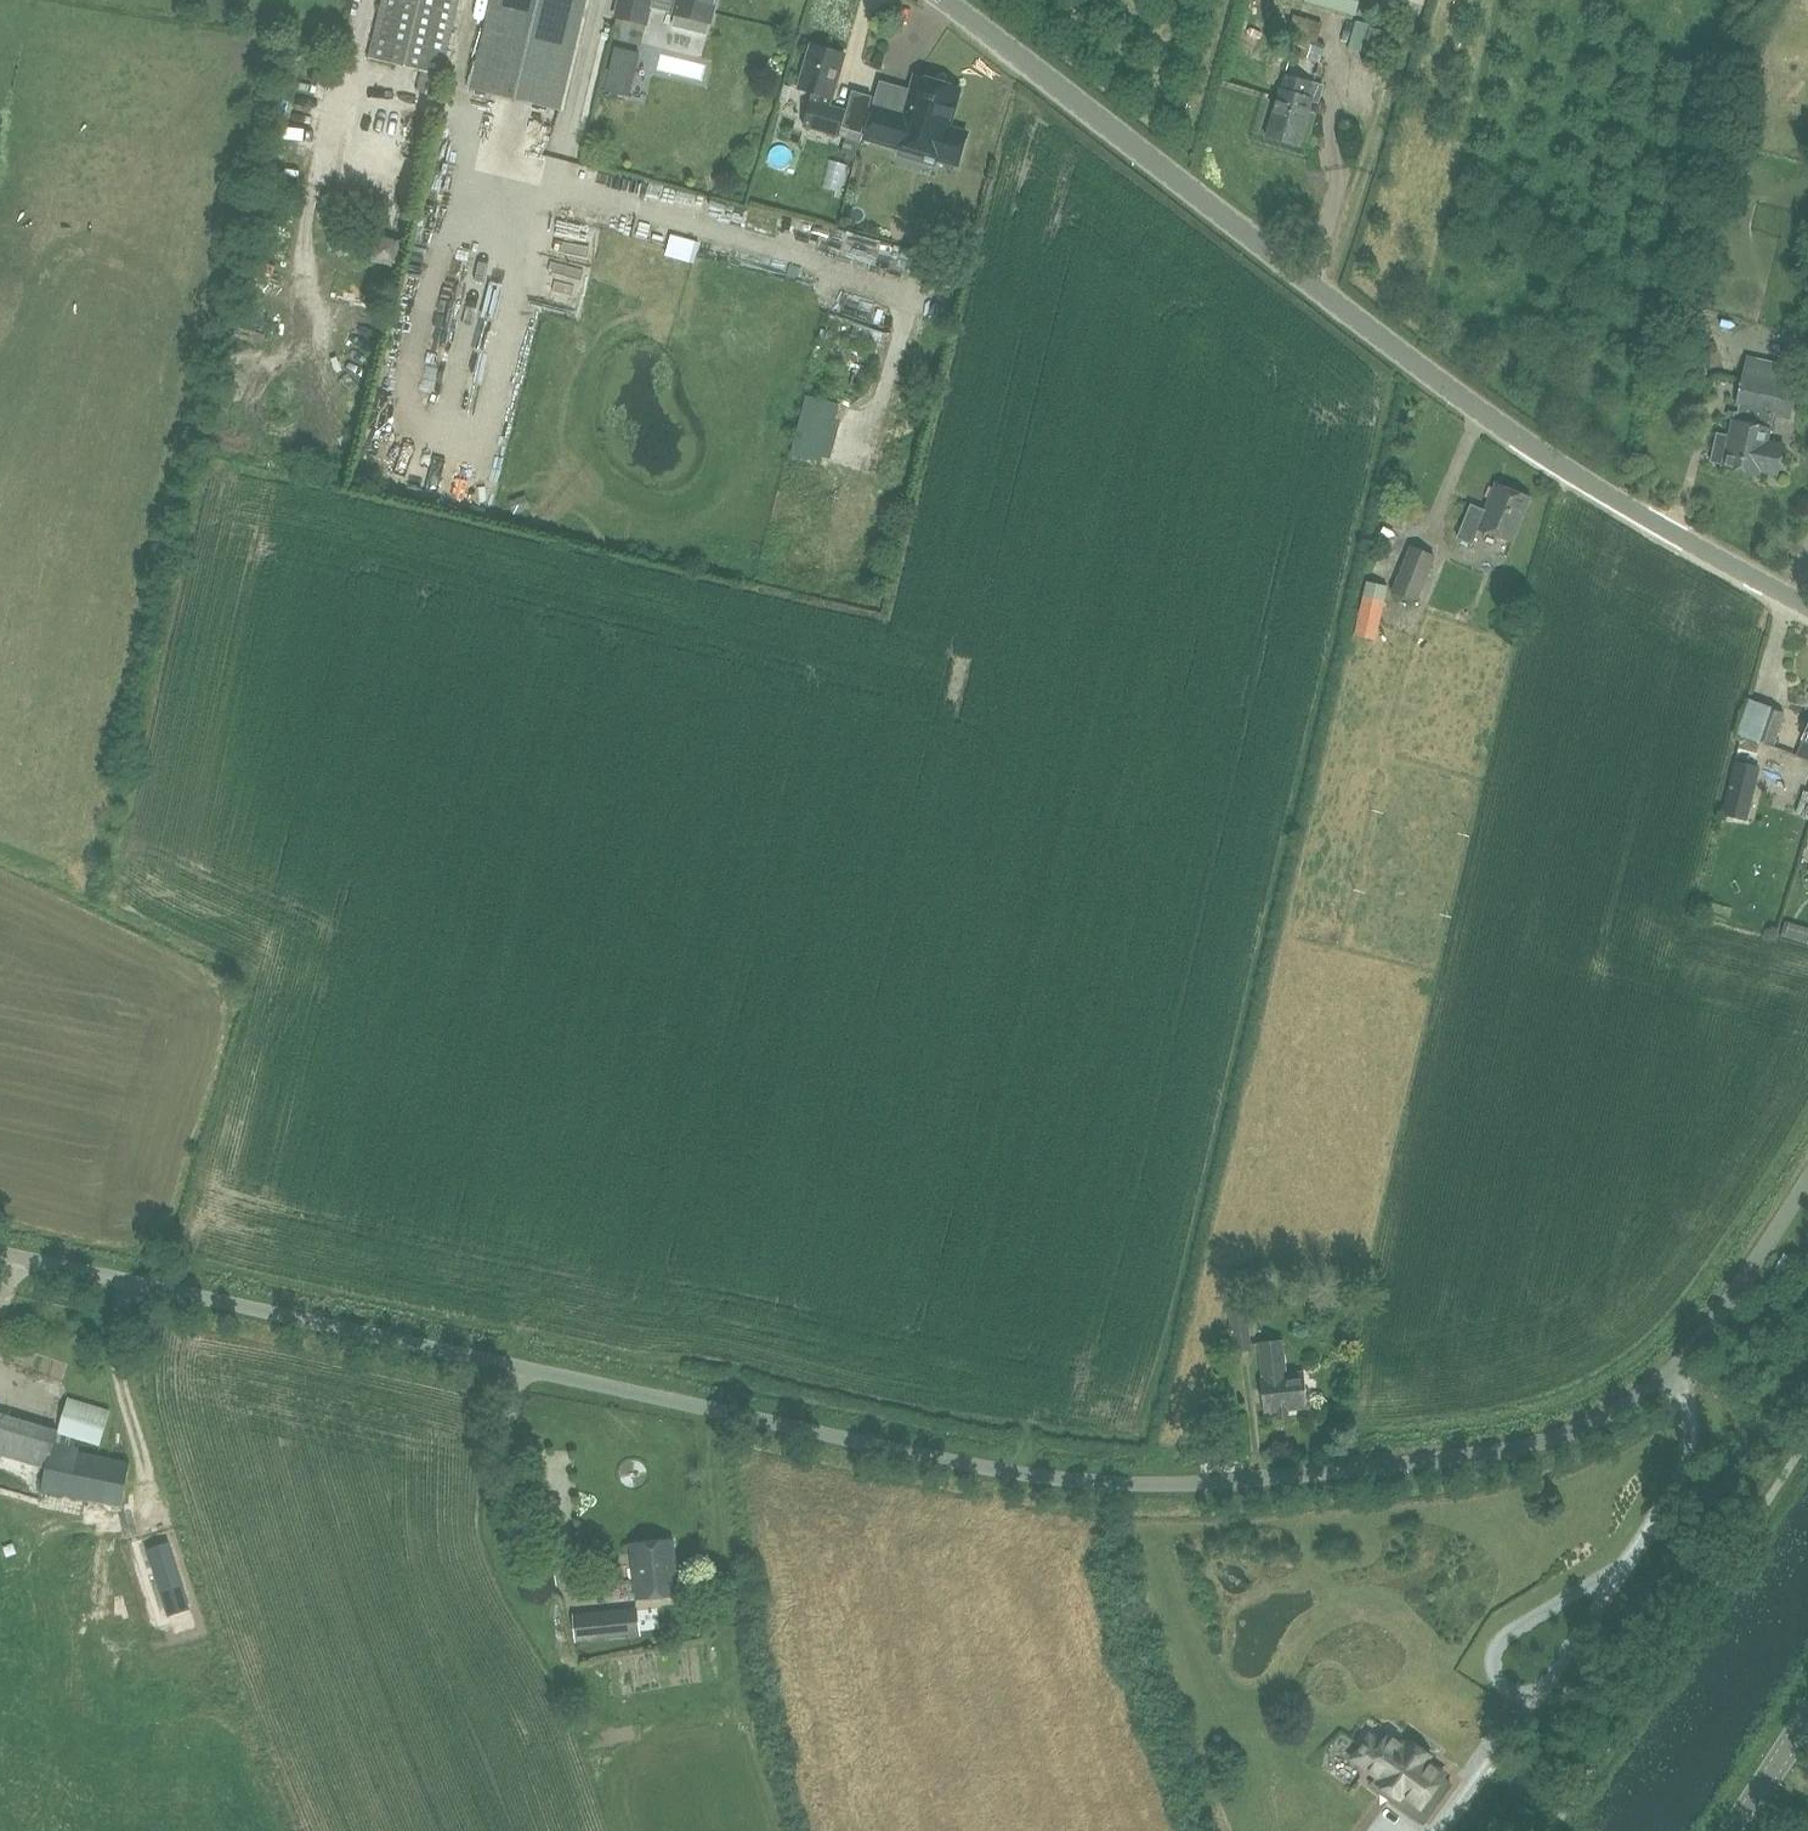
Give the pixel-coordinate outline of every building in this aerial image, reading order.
[(420,71),(416,92),(434,96),(438,75),(440,76),(459,0),(381,0),(368,57),(420,71)] [(559,110),(585,0),(491,0),(470,89),(559,110)] [(615,16),(645,23),(651,0),(619,0),(615,16)] [(673,13),(675,13),(672,25),(705,33),(708,21),(710,22),(715,0),(676,0),(673,13)] [(1304,1),(1355,15),(1359,0),(1300,0),(1304,1)] [(1322,24),(1294,17),(1296,10),(1280,5),(1273,32),(1293,38),(1288,54),(1306,59),(1310,45),(1324,49),(1325,44),(1317,42),(1322,24)] [(1341,36),(1345,61),(1354,60),(1351,35),(1341,36)] [(797,87),(812,92),(802,127),(860,142),(866,117),(846,112),(847,110),(829,105),(831,97),(832,98),(845,54),(810,44),(797,87)] [(634,74),(610,69),(605,90),(628,96),(634,74)] [(1315,100),(1320,83),(1285,73),(1281,88),(1280,88),(1266,135),(1298,144),(1312,99),(1315,100)] [(948,127),(959,88),(916,76),(904,115),(874,106),(865,138),(957,165),(967,133),(948,127)] [(1000,127),(1005,104),(994,102),(990,125),(1000,127)] [(284,128),(295,129),(293,142),(314,144),(316,116),(286,113),(284,128)] [(855,162),(860,142),(846,139),(842,153),(847,154),(845,160),(855,162)] [(675,223),(671,247),(702,252),(707,228),(675,223)] [(597,266),(595,245),(568,248),(570,269),(597,266)] [(861,330),(891,338),(895,323),(865,315),(861,330)] [(1698,347),(1702,327),(1687,324),(1683,344),(1698,347)] [(1760,471),(1776,474),(1783,445),(1767,441),(1771,427),(1770,427),(1774,413),(1790,417),(1802,369),(1746,356),(1734,407),(1739,408),(1737,413),(1734,412),(1733,418),(1732,418),(1728,434),(1716,431),(1709,460),(1721,463),(1720,465),(1759,474),(1760,471)] [(1496,483),(1484,510),(1470,504),(1457,538),(1472,544),(1479,529),(1511,542),(1530,497),(1496,483)] [(1410,545),(1391,591),(1415,603),(1435,555),(1410,545)] [(1365,581),(1354,635),(1376,639),(1387,585),(1365,581)] [(1773,747),(1785,712),(1765,707),(1754,740),(1773,747)] [(1803,738),(1797,755),(1807,760),(1807,727),(1803,738)] [(1746,822),(1760,768),(1735,761),(1721,816),(1746,822)] [(1780,937),(1791,940),(1796,925),(1784,921),(1780,937)] [(1785,1255),(1775,1269),(1786,1276),(1795,1262),(1785,1255)] [(1228,1312),(1233,1352),(1251,1350),(1247,1310),(1228,1312)] [(1261,1376),(1265,1412),(1306,1408),(1302,1372),(1285,1374),(1282,1340),(1259,1343),(1262,1376),(1261,1376)] [(79,1447),(74,1446),(76,1438),(100,1444),(109,1412),(66,1399),(57,1432),(0,1415),(0,1455),(46,1469),(39,1489),(122,1505),(129,1463),(78,1453),(79,1447)] [(677,1594),(672,1540),(631,1544),(636,1598),(677,1594)] [(167,1543),(148,1549),(169,1614),(188,1608),(167,1543)] [(575,1643),(640,1636),(638,1608),(572,1614),(575,1643)] [(1430,1756),(1417,1747),(1409,1741),(1405,1745),(1390,1734),(1383,1744),(1370,1735),(1357,1753),(1352,1759),(1365,1768),(1381,1779),(1378,1783),(1400,1798),(1403,1794),(1421,1808),(1429,1796),(1438,1803),(1451,1784),(1442,1778),(1445,1774),(1427,1761),(1430,1756)]
